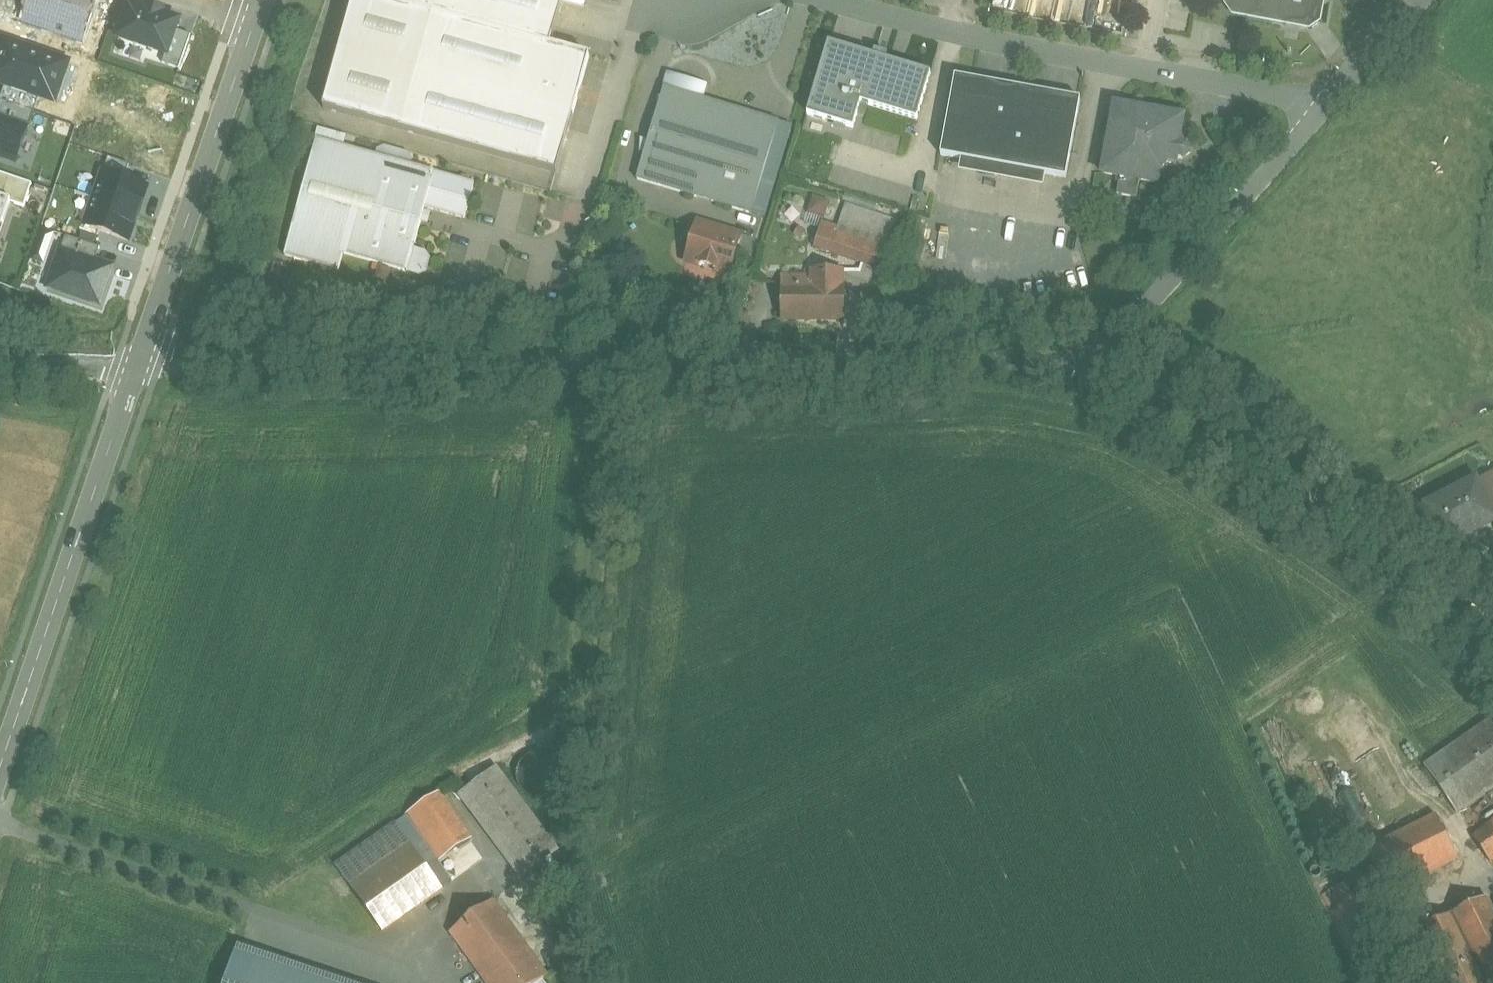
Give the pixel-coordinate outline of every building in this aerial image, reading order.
[(21,24),(84,46),(99,2),(93,0),(29,0),(21,24)] [(325,110),(558,174),(575,116),(574,115),(591,57),(552,47),(565,0),(355,0),(325,110)] [(1227,4),(1234,13),(1288,23),(1289,18),(1303,21),(1302,26),(1310,27),(1319,20),(1321,13),(1316,12),(1319,0),(1228,0),(1227,4)] [(130,7),(119,39),(166,54),(168,55),(176,30),(179,23),(161,17),(162,15),(148,10),(147,12),(130,7)] [(191,36),(176,30),(168,55),(166,54),(163,64),(179,70),(191,36)] [(55,101),(67,64),(5,42),(0,56),(0,82),(7,84),(41,96),(55,101)] [(930,74),(829,44),(807,118),(853,132),(861,104),(917,120),(930,74)] [(703,99),(707,88),(669,77),(666,88),(665,88),(652,134),(767,168),(780,122),(703,99)] [(1081,99),(956,77),(942,155),(1067,178),(1081,99)] [(41,96),(7,84),(1,101),(34,113),(41,96)] [(0,104),(0,117),(29,127),(34,113),(1,101),(0,104)] [(1144,111),(1143,115),(1131,113),(1118,122),(1115,134),(1112,133),(1106,137),(1104,147),(1108,152),(1104,174),(1121,177),(1118,195),(1138,199),(1141,181),(1159,184),(1162,163),(1176,165),(1177,157),(1186,158),(1192,154),(1187,147),(1179,146),(1181,134),(1178,134),(1181,117),(1164,114),(1160,109),(1150,107),(1144,111)] [(18,167),(32,128),(29,127),(0,117),(0,161),(18,167)] [(767,168),(652,134),(638,180),(753,214),(767,168)] [(436,173),(318,141),(286,256),(340,271),(345,254),(409,272),(415,250),(426,209),(436,173)] [(104,172),(125,180),(130,165),(109,158),(104,172)] [(86,227),(129,242),(148,187),(125,180),(104,172),(86,227)] [(12,201),(11,204),(25,208),(32,185),(0,173),(0,197),(12,201)] [(476,184),(436,173),(426,209),(466,220),(476,184)] [(799,221),(816,228),(827,201),(810,194),(799,221)] [(11,204),(12,201),(0,197),(0,236),(11,204)] [(894,223),(845,208),(838,230),(823,225),(815,249),(879,270),(894,223)] [(742,237),(699,224),(687,262),(703,267),(703,265),(716,269),(715,270),(731,275),(742,237)] [(67,237),(62,250),(96,261),(100,248),(67,237)] [(62,250),(49,288),(100,305),(113,267),(96,261),(62,250)] [(426,253),(415,250),(409,272),(420,275),(428,271),(431,261),(426,253)] [(812,271),(812,276),(782,276),(782,320),(845,320),(845,287),(843,287),(843,271),(812,271)] [(908,305),(900,303),(897,314),(906,316),(908,305)] [(1427,506),(1447,545),(1467,535),(1466,534),(1492,520),(1492,512),(1491,507),(1492,506),(1492,481),(1481,488),(1477,481),(1427,506)] [(1425,765),(1458,812),(1492,788),(1492,718),(1425,765)] [(544,754),(541,754),(537,754),(534,755),(531,756),(528,758),(526,760),(524,763),(522,765),(522,767),(520,770),(520,773),(520,776),(520,779),(520,781),(521,784),(522,786),(524,788),(526,791),(529,793),(532,796),(536,797),(542,798),(548,797),(552,795),(556,792),(559,790),(561,787),(562,783),(563,780),(564,776),(563,772),(563,770),(562,768),(561,765),(560,763),(558,761),(556,759),(553,757),(549,755),(544,754)] [(560,852),(497,768),(461,795),(524,880),(560,852)] [(472,838),(442,793),(410,814),(441,861),(472,838)] [(1438,816),(1366,852),(1388,895),(1459,859),(1438,816)] [(1473,836),(1491,862),(1492,861),(1492,822),(1473,836)] [(443,889),(397,824),(337,866),(383,931),(443,889)] [(1360,876),(1347,882),(1342,869),(1317,881),(1354,960),(1392,942),(1360,876)] [(1419,930),(1439,971),(1492,946),(1492,907),(1488,897),(1419,930)] [(453,932),(489,982),(540,982),(548,977),(494,901),(453,932)] [(236,946),(224,982),(350,982),(236,946)] [(1439,971),(1445,982),(1492,982),(1492,946),(1439,971)]
